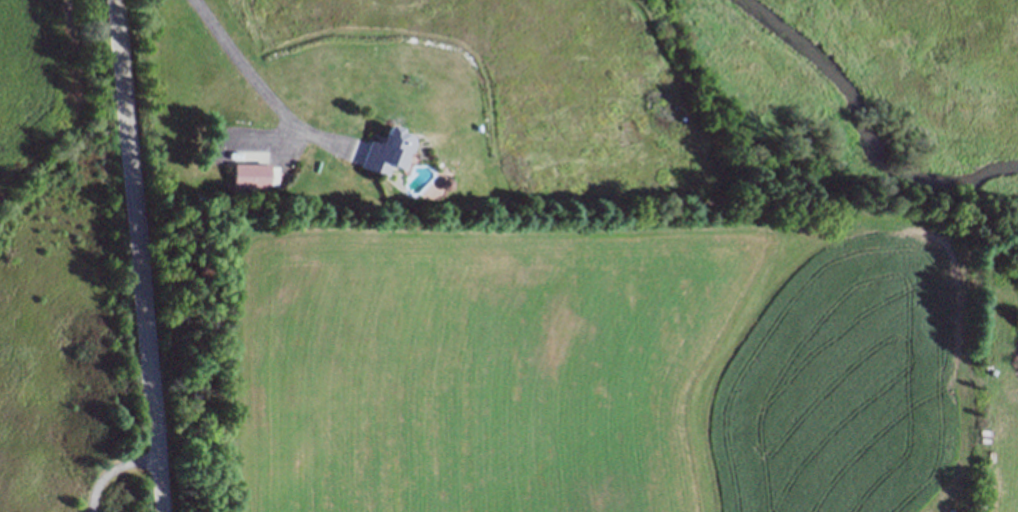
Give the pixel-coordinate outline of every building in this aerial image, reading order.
[(357,168),(365,140),(376,144),(383,124),(398,128),(396,133),(412,138),(407,154),(402,153),(397,170),(387,167),(384,176),(357,168)] [(232,186),(234,163),(269,165),(269,167),(277,168),(276,186),(269,185),(269,188),(232,186)]
